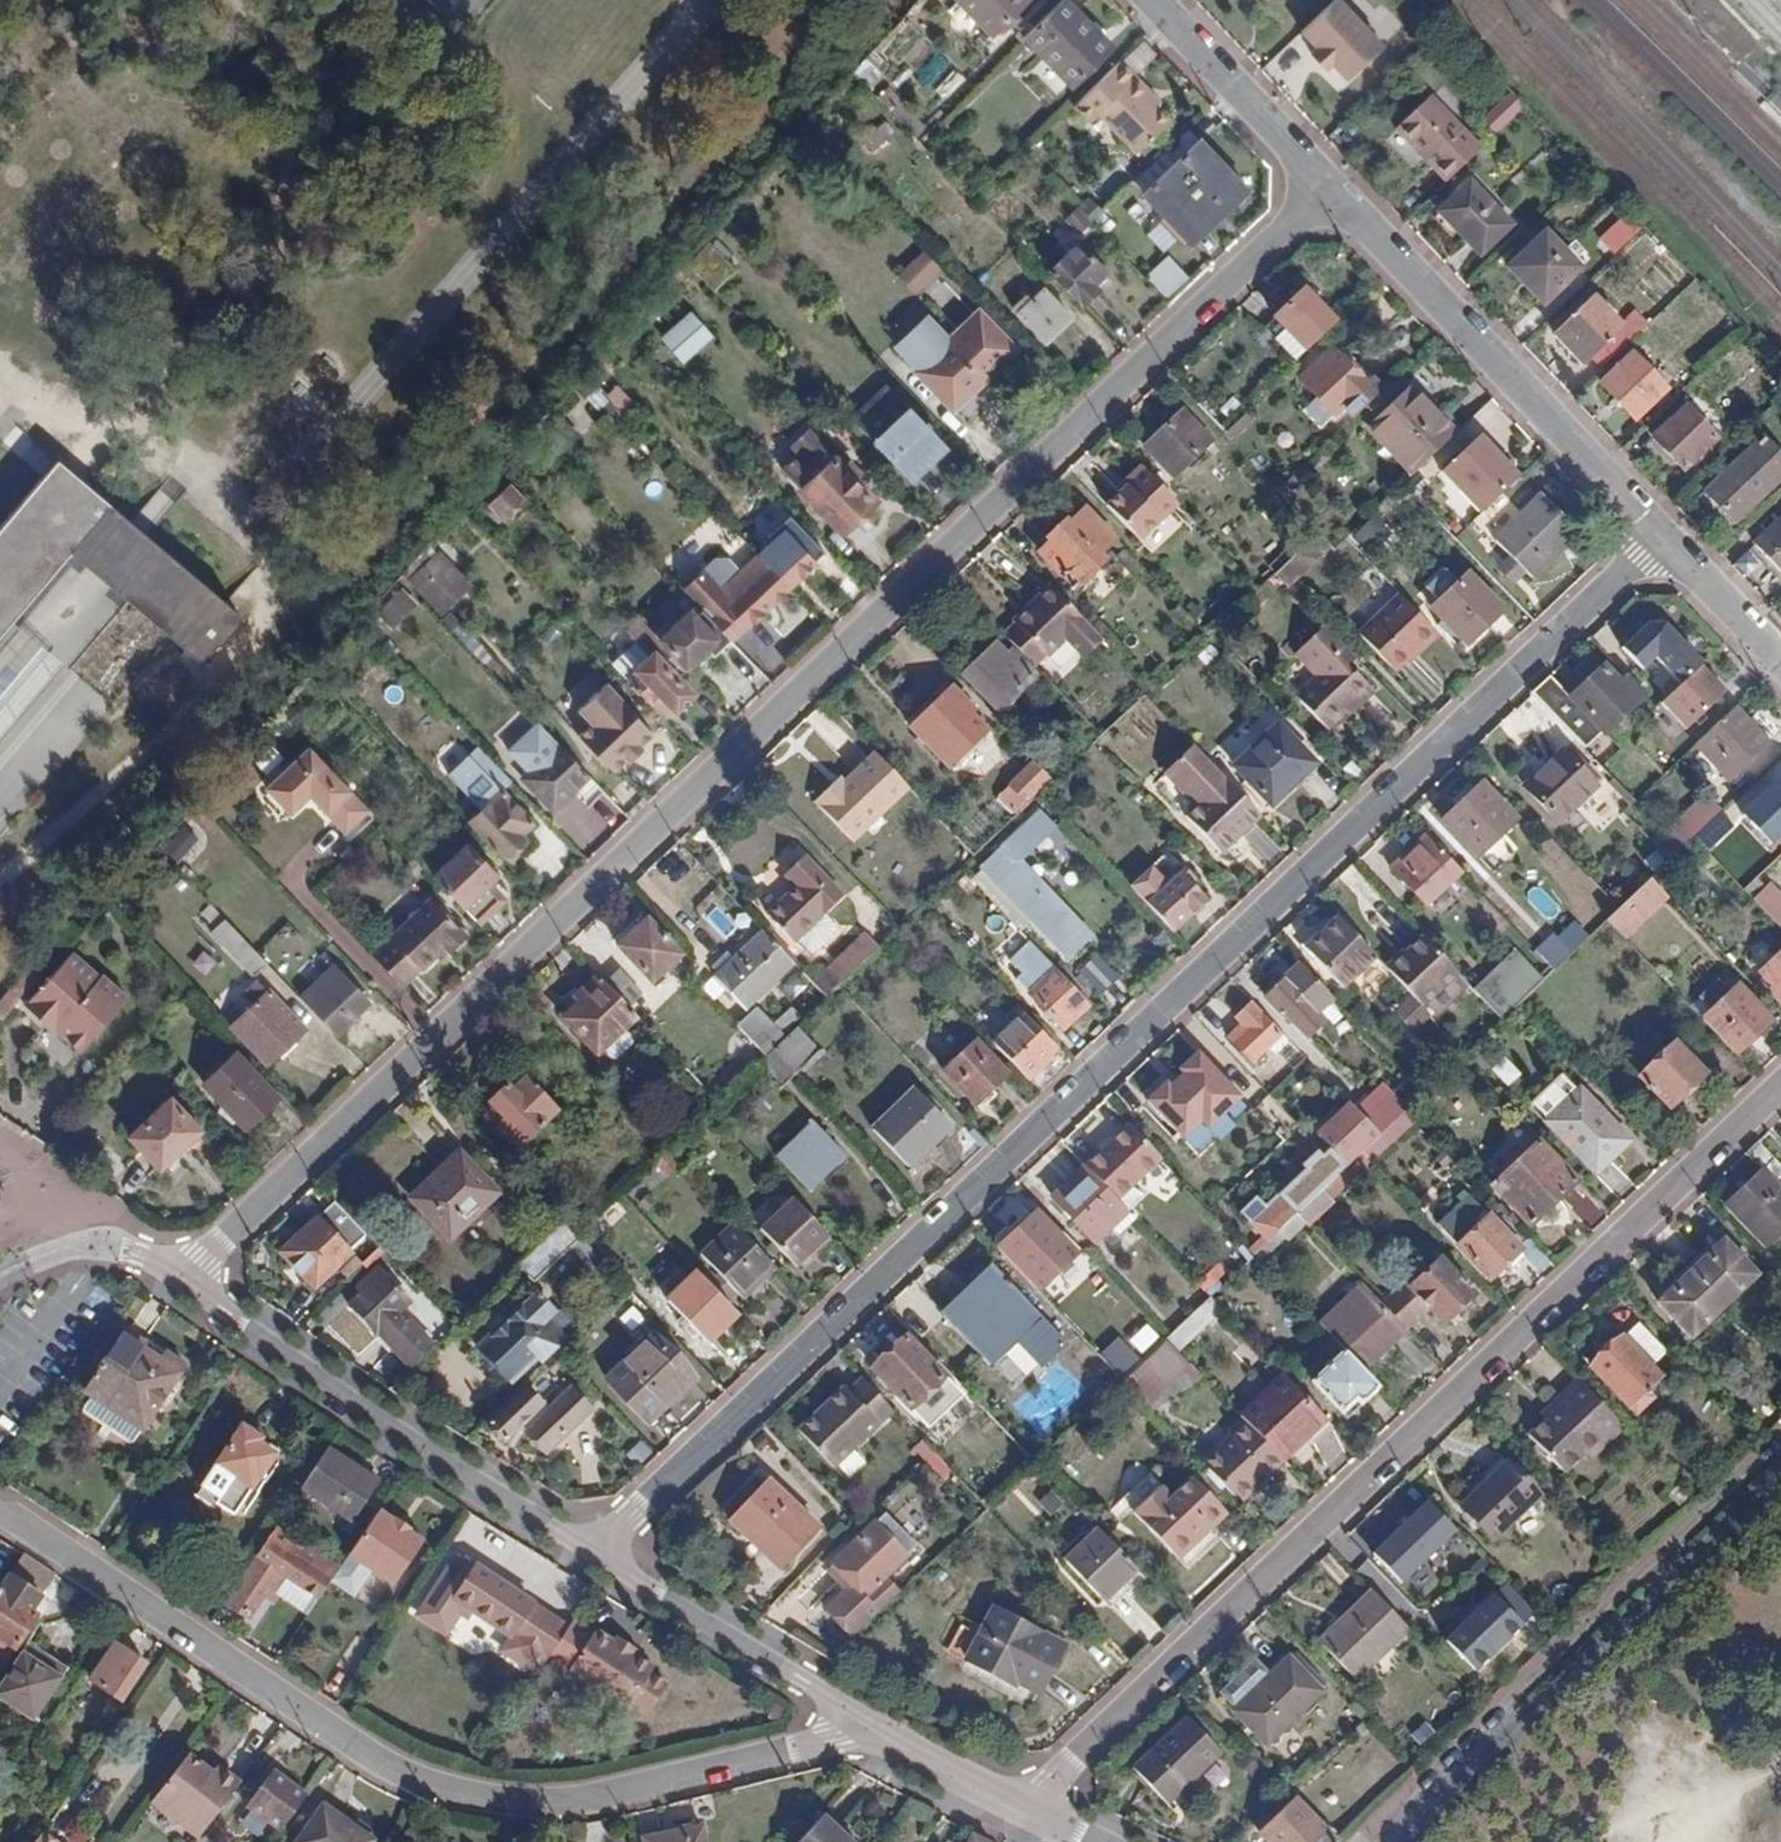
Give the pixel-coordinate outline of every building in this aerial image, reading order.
[(991,36),(1028,0),(957,0),(991,36)] [(1113,46),(1068,0),(1059,0),(1021,37),(1071,86),(1113,46)] [(1338,0),(1332,0),(1299,31),(1313,45),(1307,51),(1322,67),(1326,63),(1343,81),(1380,44),(1338,0)] [(868,58),(856,70),(873,88),(885,76),(868,58)] [(1141,91),(1145,86),(1119,60),(1087,91),(1100,107),(1097,110),(1134,149),(1165,118),(1155,105),(1141,91)] [(1155,105),(1160,101),(1145,86),(1141,91),(1155,105)] [(1499,134),(1528,106),(1513,90),(1484,118),(1499,134)] [(1423,158),(1445,182),(1481,148),(1431,98),(1398,128),(1426,155),(1423,158)] [(861,137),(872,151),(886,140),(875,126),(861,137)] [(1201,138),(1140,194),(1183,239),(1200,224),(1207,229),(1249,189),(1201,138)] [(1436,210),(1479,256),(1513,224),(1470,178),(1436,210)] [(1078,228),(1087,217),(1078,207),(1068,217),(1078,228)] [(1628,211),(1600,238),(1612,252),(1642,225),(1628,211)] [(1162,221),(1148,231),(1162,251),(1177,241),(1162,221)] [(1207,229),(1200,224),(1183,239),(1190,246),(1207,229)] [(1642,225),(1612,252),(1615,255),(1643,227),(1642,225)] [(1543,304),(1580,267),(1545,231),(1507,267),(1543,304)] [(1108,271),(1079,241),(1049,271),(1082,305),(1099,289),(1094,283),(1108,271)] [(943,268),(925,250),(899,275),(917,293),(943,268)] [(720,263),(708,251),(691,267),(703,280),(720,263)] [(1169,298),(1192,277),(1170,253),(1147,274),(1169,298)] [(1044,286),(1016,312),(1046,344),(1074,317),(1044,286)] [(1276,319),(1304,351),(1335,321),(1306,291),(1276,319)] [(1581,365),(1594,354),(1603,366),(1627,343),(1616,332),(1622,325),(1593,295),(1553,334),(1581,365)] [(918,369),(955,337),(933,313),(897,346),(918,369)] [(953,408),(1014,350),(979,313),(955,337),(918,369),(953,408)] [(696,320),(668,347),(681,361),(709,334),(696,320)] [(1321,357),(1297,378),(1318,399),(1335,417),(1343,408),(1353,418),(1354,418),(1391,383),(1380,372),(1373,378),(1344,347),(1326,362),(1321,357)] [(1634,420),(1662,394),(1669,402),(1695,377),(1685,364),(1663,385),(1633,352),(1599,383),(1634,420)] [(632,403),(607,377),(598,386),(623,412),(632,403)] [(1368,428),(1413,475),(1463,427),(1418,380),(1368,428)] [(926,425),(891,388),(856,422),(911,480),(938,455),(918,433),(926,425)] [(1320,430),(1335,417),(1318,399),(1304,413),(1320,430)] [(1682,471),(1717,439),(1685,405),(1651,437),(1682,471)] [(1146,447),(1174,477),(1214,440),(1184,410),(1146,447)] [(579,422),(590,435),(601,425),(590,412),(579,422)] [(938,455),(946,447),(926,425),(918,433),(938,455)] [(798,454),(781,471),(842,534),(878,501),(836,455),(834,456),(806,429),(789,445),(798,454)] [(1780,475),(1780,457),(1761,435),(1704,490),(1734,521),(1780,475)] [(1520,476),(1482,436),(1444,472),(1483,512),(1520,476)] [(14,619),(72,552),(115,505),(62,460),(0,531),(0,636),(14,619)] [(1179,504),(1142,465),(1128,478),(1132,482),(1121,492),(1108,505),(1141,540),(1179,504)] [(1118,488),(1121,492),(1132,482),(1128,478),(1118,488)] [(488,505),(502,519),(520,502),(507,487),(488,505)] [(1495,539),(1511,556),(1527,573),(1531,577),(1579,533),(1543,495),(1495,539)] [(115,505),(72,552),(105,580),(130,601),(172,636),(201,661),(210,660),(239,625),(241,612),(147,532),(115,505)] [(1104,560),(1098,555),(1115,539),(1087,509),(1071,524),(1066,520),(1048,537),(1052,542),(1042,553),(1075,588),(1104,560)] [(1378,514),(1366,525),(1363,522),(1349,535),(1358,546),(1372,532),(1384,546),(1398,534),(1378,514)] [(1752,541),(1780,574),(1780,514),(1752,541)] [(779,542),(774,538),(758,553),(771,567),(789,587),(824,553),(792,519),(782,528),(787,535),(779,542)] [(1752,541),(1745,547),(1780,585),(1780,574),(1752,541)] [(1307,546),(1277,573),(1290,587),(1320,560),(1307,546)] [(702,572),(684,589),(687,592),(701,607),(733,640),(789,587),(771,567),(758,553),(739,571),(726,558),(715,559),(702,572)] [(1496,570),(1513,585),(1527,573),(1511,556),(1496,570)] [(1433,610),(1466,646),(1505,608),(1470,574),(1433,610)] [(1066,640),(1083,657),(1103,638),(1049,584),(1027,605),(1034,613),(1021,627),(1047,655),(1066,640)] [(428,599),(441,613),(457,598),(442,585),(428,599)] [(1360,633),(1394,669),(1435,631),(1400,595),(1360,633)] [(1027,605),(1012,619),(1017,623),(1021,627),(1034,613),(1027,605)] [(708,650),(716,657),(733,640),(701,607),(696,611),(691,606),(658,638),(688,669),(708,650)] [(688,669),(658,638),(633,612),(620,624),(628,634),(605,657),(654,707),(663,697),(675,709),(692,693),(678,677),(688,669)] [(14,619),(0,636),(0,751),(70,669),(44,646),(14,619)] [(1017,623),(1004,635),(1034,666),(1047,655),(1021,627),(1017,623)] [(1700,666),(1702,665),(1663,625),(1646,624),(1621,649),(1641,671),(1654,658),(1680,685),(1700,666)] [(1319,676),(1295,698),(1327,731),(1354,704),(1357,708),(1373,693),(1338,657),(1347,648),(1326,626),(1297,654),(1319,676)] [(967,674),(1000,711),(1035,676),(1000,642),(967,674)] [(1624,678),(1619,683),(1589,652),(1572,669),(1586,683),(1571,697),(1602,731),(1604,732),(1642,696),(1624,678)] [(1725,692),(1700,666),(1680,685),(1662,703),(1687,729),(1725,692)] [(1584,748),(1602,731),(1571,697),(1550,676),(1532,694),(1584,748)] [(593,724),(580,736),(615,774),(629,760),(633,764),(645,752),(642,748),(656,736),(606,684),(579,710),(593,724)] [(911,727),(949,767),(986,733),(969,716),(975,709),(953,687),(911,727)] [(1768,742),(1736,706),(1695,745),(1729,779),(1768,742)] [(1279,722),(1235,765),(1272,806),(1317,763),(1279,722)] [(444,748),(469,774),(485,759),(461,734),(444,748)] [(599,787),(557,741),(523,773),(557,808),(576,790),(586,800),(599,787)] [(1226,777),(1194,744),(1167,769),(1199,803),(1185,815),(1221,853),(1235,840),(1234,831),(1239,826),(1244,831),(1261,815),(1226,777)] [(343,832),(368,807),(309,746),(265,788),(287,814),(308,796),(343,832)] [(1558,821),(1595,786),(1561,749),(1525,784),(1558,821)] [(835,784),(816,801),(855,841),(871,826),(876,831),(886,821),(881,816),(911,787),(877,752),(846,782),(839,788),(835,784)] [(1011,812),(1023,801),(1027,806),(1036,797),(1032,793),(1049,775),(1037,763),(999,798),(1011,812)] [(841,777),(835,784),(839,788),(846,782),(841,777)] [(1774,839),(1780,833),(1780,779),(1748,811),(1774,839)] [(1442,821),(1477,857),(1516,817),(1482,783),(1442,821)] [(526,834),(538,823),(504,788),(471,821),(504,855),(516,843),(525,852),(534,843),(526,834)] [(1705,795),(1675,823),(1690,840),(1694,836),(1721,811),(1705,795)] [(1070,959),(1093,938),(1031,874),(1029,877),(1014,862),(1053,826),(1034,806),(1012,826),(1017,831),(980,867),(981,869),(973,878),(1021,928),(1030,919),(1070,959)] [(1709,852),(1736,827),(1721,811),(1694,836),(1709,852)] [(1031,874),(1067,839),(1053,826),(1014,862),(1029,877),(1031,874)] [(1235,840),(1244,831),(1239,826),(1234,831),(1235,840)] [(1425,905),(1460,873),(1425,835),(1390,869),(1425,905)] [(466,843),(433,875),(463,907),(488,883),(496,875),(466,843)] [(783,897),(766,913),(795,944),(796,942),(826,914),(845,896),(807,855),(784,876),(802,895),(791,905),(783,897)] [(1207,902),(1193,887),(1199,881),(1186,868),(1166,887),(1150,871),(1130,891),(1146,907),(1173,935),(1207,902)] [(1670,896),(1651,877),(1620,907),(1607,919),(1625,938),(1670,896)] [(1757,878),(1745,890),(1780,927),(1780,893),(1772,883),(1767,888),(1757,878)] [(504,899),(488,883),(463,907),(479,923),(504,899)] [(427,897),(371,951),(400,981),(416,965),(421,970),(444,948),(448,952),(465,936),(427,897)] [(253,974),(266,962),(211,904),(200,914),(215,928),(213,931),(253,974)] [(840,930),(826,914),(796,942),(811,957),(828,946),(840,930)] [(1344,989),(1376,958),(1337,918),(1305,949),(1344,989)] [(619,947),(652,982),(681,955),(647,920),(619,947)] [(1535,951),(1553,971),(1587,939),(1572,924),(1556,941),(1551,936),(1535,951)] [(717,977),(747,1010),(796,963),(765,930),(737,958),(721,973),(717,977)] [(816,985),(827,997),(839,985),(880,947),(869,935),(816,985)] [(1432,1016),(1435,1019),(1470,985),(1424,938),(1389,972),(1416,999),(1432,1016)] [(1487,976),(1493,983),(1479,995),(1502,1019),(1517,1005),(1508,996),(1534,970),(1514,950),(1487,976)] [(730,951),(714,965),(721,973),(737,958),(730,951)] [(96,977),(69,953),(64,959),(114,1011),(126,998),(100,974),(96,977)] [(1780,1001),(1780,953),(1763,972),(1775,984),(1769,990),(1780,1001)] [(1081,971),(1103,995),(1120,978),(1099,955),(1081,971)] [(78,1049),(114,1011),(64,959),(21,1005),(49,1029),(55,1024),(66,1033),(64,1036),(78,1049)] [(1320,1013),(1333,1000),(1297,963),(1262,998),(1275,1012),(1278,1010),(1307,1040),(1328,1021),(1320,1013)] [(369,1003),(332,965),(299,997),(337,1036),(369,1003)] [(1030,991),(1067,1029),(1092,1006),(1056,968),(1030,991)] [(643,993),(620,969),(605,982),(628,1007),(643,993)] [(564,1021),(596,1055),(601,1050),(625,1028),(637,1016),(628,1007),(605,982),(598,975),(580,992),(586,999),(564,1021)] [(242,994),(251,1005),(228,1027),(266,1067),(307,1028),(270,989),(267,991),(256,980),(242,994)] [(1703,998),(1714,1008),(1702,1020),(1724,1043),(1734,1054),(1771,1018),(1739,985),(1729,994),(1719,983),(1703,998)] [(564,1021),(586,999),(580,992),(557,1013),(564,1021)] [(1414,1034),(1432,1016),(1416,999),(1397,1017),(1414,1034)] [(776,1023),(785,1033),(801,1016),(791,1007),(776,1023)] [(764,1053),(767,1056),(773,1050),(786,1037),(784,1035),(758,1008),(738,1026),(764,1053)] [(993,1043),(1014,1065),(1029,1081),(1060,1052),(1024,1015),(993,1043)] [(1282,1045),(1288,1040),(1284,1035),(1280,1037),(1260,1016),(1247,1027),(1244,1022),(1228,1037),(1253,1063),(1277,1042),(1282,1045)] [(819,1051),(796,1027),(786,1037),(773,1050),(796,1073),(819,1051)] [(610,1060),(634,1038),(625,1028),(601,1050),(610,1060)] [(946,1072),(976,1104),(1008,1074),(978,1041),(946,1072)] [(1639,1077),(1668,1108),(1704,1074),(1675,1042),(1639,1077)] [(761,1061),(784,1085),(796,1073),(773,1050),(767,1056),(761,1061)] [(203,1085),(245,1128),(279,1096),(239,1052),(203,1085)] [(1242,1097),(1198,1052),(1180,1070),(1184,1074),(1170,1088),(1166,1083),(1147,1101),(1183,1138),(1200,1121),(1208,1129),(1242,1097)] [(495,1111),(487,1117),(517,1148),(525,1142),(527,1144),(560,1111),(526,1077),(514,1089),(510,1084),(489,1105),(495,1111)] [(1383,1084),(1355,1110),(1370,1126),(1380,1136),(1405,1112),(1407,1110),(1383,1084)] [(1581,1087),(1542,1122),(1591,1173),(1604,1161),(1609,1165),(1633,1142),(1581,1087)] [(908,1166),(951,1126),(915,1090),(873,1128),(908,1166)] [(171,1097),(130,1136),(160,1168),(201,1129),(171,1097)] [(676,1121),(687,1132),(698,1122),(687,1111),(676,1121)] [(1416,1123),(1405,1112),(1380,1136),(1362,1153),(1372,1164),(1416,1123)] [(808,1188),(844,1154),(813,1121),(776,1155),(808,1188)] [(1118,1200),(1160,1159),(1127,1123),(1083,1165),(1118,1200)] [(1326,1162),(1320,1156),(1279,1196),(1297,1215),(1324,1190),(1341,1173),(1362,1153),(1380,1136),(1370,1126),(1350,1146),(1347,1144),(1326,1162)] [(1757,1142),(1744,1154),(1760,1172),(1724,1207),(1763,1249),(1780,1231),(1780,1166),(1757,1142)] [(1540,1144),(1495,1186),(1530,1224),(1575,1181),(1540,1144)] [(1334,1200),(1372,1164),(1362,1153),(1341,1173),(1324,1190),(1334,1200)] [(412,1199),(451,1240),(498,1195),(460,1154),(412,1199)] [(657,1167),(668,1177),(678,1168),(667,1157),(657,1167)] [(1130,1212),(1118,1200),(1083,1165),(1051,1195),(1096,1244),(1130,1212)] [(1334,1200),(1324,1190),(1297,1215),(1307,1225),(1334,1200)] [(1280,1232),(1297,1215),(1279,1196),(1252,1222),(1270,1242),(1280,1232)] [(827,1236),(805,1213),(791,1199),(759,1229),(795,1267),(813,1250),(817,1255),(831,1241),(827,1236)] [(1077,1253),(1036,1210),(997,1248),(1038,1291),(1077,1253)] [(1289,1242),(1307,1225),(1297,1215),(1280,1232),(1286,1239),(1289,1242)] [(279,1253),(314,1290),(353,1254),(317,1216),(279,1253)] [(1489,1278),(1520,1248),(1504,1231),(1489,1216),(1458,1246),(1489,1278)] [(563,1258),(567,1264),(578,1255),(572,1248),(582,1238),(579,1235),(565,1220),(520,1265),(536,1282),(563,1258)] [(701,1253),(745,1299),(778,1270),(734,1222),(701,1253)] [(1520,1248),(1528,1240),(1513,1224),(1504,1231),(1520,1248)] [(591,1234),(586,1229),(579,1235),(582,1238),(585,1241),(591,1234)] [(1286,1239),(1280,1232),(1270,1242),(1254,1257),(1261,1263),(1286,1239)] [(1654,1304),(1690,1341),(1757,1276),(1723,1239),(1712,1248),(1706,1241),(1657,1287),(1664,1294),(1654,1304)] [(1410,1289),(1444,1324),(1476,1294),(1442,1258),(1410,1289)] [(375,1332),(378,1331),(412,1368),(436,1345),(404,1310),(411,1302),(379,1267),(357,1287),(362,1292),(348,1304),(375,1332)] [(1018,1338),(1041,1315),(994,1267),(944,1317),(990,1365),(1018,1338)] [(666,1302),(706,1344),(738,1314),(732,1307),(699,1272),(666,1302)] [(1388,1311),(1381,1304),(1361,1283),(1318,1324),(1345,1352),(1360,1339),(1374,1325),(1388,1311)] [(537,1356),(541,1361),(557,1344),(540,1325),(554,1312),(537,1294),(478,1347),(509,1381),(537,1356)] [(1403,1305),(1393,1294),(1381,1304),(1388,1311),(1392,1315),(1403,1305)] [(1210,1298),(1181,1325),(1166,1340),(1179,1353),(1191,1340),(1187,1335),(1203,1319),(1208,1324),(1223,1311),(1210,1298)] [(1041,1315),(1018,1338),(1046,1367),(1069,1344),(1041,1315)] [(1638,1324),(1591,1369),(1635,1415),(1651,1399),(1646,1392),(1661,1378),(1650,1367),(1665,1351),(1638,1324)] [(1366,1345),(1380,1332),(1374,1325),(1360,1339),(1366,1345)] [(85,1392),(143,1430),(181,1371),(144,1348),(147,1343),(126,1330),(85,1392)] [(609,1379),(650,1422),(695,1378),(655,1335),(609,1379)] [(944,1376),(908,1337),(874,1370),(910,1409),(944,1376)] [(186,1365),(149,1340),(147,1343),(144,1348),(181,1371),(186,1365)] [(1166,1389),(1189,1364),(1179,1353),(1166,1340),(1123,1380),(1149,1406),(1166,1389)] [(1361,1403),(1377,1386),(1345,1352),(1314,1382),(1342,1412),(1357,1399),(1361,1403)] [(1192,1387),(1203,1378),(1189,1364),(1166,1389),(1171,1395),(1192,1387)] [(1283,1462),(1327,1420),(1283,1374),(1239,1416),(1242,1419),(1283,1462)] [(851,1387),(871,1402),(880,1390),(860,1375),(851,1387)] [(1608,1443),(1624,1428),(1576,1379),(1562,1393),(1565,1399),(1527,1434),(1565,1475),(1604,1439),(1608,1443)] [(574,1387),(547,1412),(528,1429),(553,1457),(598,1414),(574,1387)] [(547,1412),(525,1388),(489,1421),(511,1444),(547,1412)] [(876,1438),(893,1456),(908,1440),(877,1408),(857,1427),(872,1442),(876,1438)] [(1227,1433),(1231,1435),(1202,1462),(1241,1502),(1283,1462),(1242,1419),(1227,1433)] [(216,1465),(252,1489),(276,1454),(259,1443),(262,1438),(241,1424),(216,1465)] [(922,1441),(913,1449),(926,1461),(934,1453),(922,1441)] [(353,1521),(378,1482),(328,1447),(301,1488),(353,1521)] [(982,1503),(934,1453),(926,1461),(973,1512),(982,1503)] [(1461,1507),(1493,1539),(1537,1497),(1506,1465),(1461,1507)] [(1132,1508),(1180,1558),(1227,1513),(1192,1478),(1169,1499),(1156,1483),(1132,1508)] [(779,1569),(820,1528),(770,1479),(729,1522),(779,1569)] [(1459,1530),(1431,1501),(1376,1555),(1400,1586),(1459,1530)] [(1382,1503),(1353,1534),(1374,1554),(1403,1522),(1382,1503)] [(389,1514),(387,1517),(377,1511),(348,1554),(393,1584),(420,1540),(406,1530),(408,1527),(389,1514)] [(827,1605),(854,1635),(900,1591),(885,1575),(916,1546),(886,1514),(839,1559),(856,1578),(827,1605)] [(305,1590),(311,1582),(324,1591),(340,1567),(277,1525),(226,1601),(249,1617),(264,1594),(275,1601),(290,1579),(305,1590)] [(1628,1545),(1636,1540),(1626,1529),(1620,1536),(1628,1545)] [(1066,1561),(1104,1601),(1137,1570),(1119,1551),(1098,1530),(1066,1561)] [(23,1554),(0,1590),(0,1649),(10,1655),(37,1615),(31,1611),(55,1575),(23,1554)] [(466,1604),(529,1646),(550,1615),(458,1554),(421,1612),(441,1625),(453,1623),(466,1604)] [(305,1590),(318,1599),(324,1591),(311,1582),(305,1590)] [(1409,1630),(1395,1616),(1371,1590),(1319,1641),(1356,1681),(1409,1630)] [(1524,1628),(1494,1598),(1448,1642),(1479,1675),(1524,1628)] [(1017,1682),(1040,1693),(1064,1645),(994,1608),(967,1661),(1014,1686),(1017,1682)] [(595,1629),(588,1633),(572,1621),(547,1660),(624,1711),(631,1703),(641,1701),(654,1709),(668,1685),(651,1673),(655,1666),(615,1640),(611,1642),(595,1629)] [(23,1652),(0,1686),(0,1700),(34,1721),(63,1678),(68,1668),(29,1643),(23,1652)] [(115,1644),(91,1680),(124,1702),(148,1666),(115,1644)] [(1234,1710),(1267,1745),(1321,1694),(1288,1660),(1234,1710)] [(1185,1717),(1132,1767),(1169,1805),(1222,1754),(1185,1717)] [(0,1729),(0,1756),(3,1758),(16,1747),(0,1729)] [(200,1736),(187,1755),(173,1774),(210,1802),(239,1764),(200,1736)] [(275,1767),(247,1808),(285,1835),(314,1794),(275,1767)] [(161,1790),(131,1831),(146,1841),(158,1841),(184,1807),(161,1790)] [(69,1797),(50,1822),(68,1841),(75,1841),(93,1824),(69,1797)] [(1259,1835),(1265,1841),(1339,1841),(1340,1841),(1297,1798),(1259,1835)] [(298,1841),(372,1841),(373,1840),(324,1805),(298,1841)] [(823,1815),(798,1841),(852,1841),(823,1815)] [(642,1841),(707,1841),(703,1823),(641,1836),(642,1841)] [(37,1841),(65,1841),(50,1828),(37,1841)]
